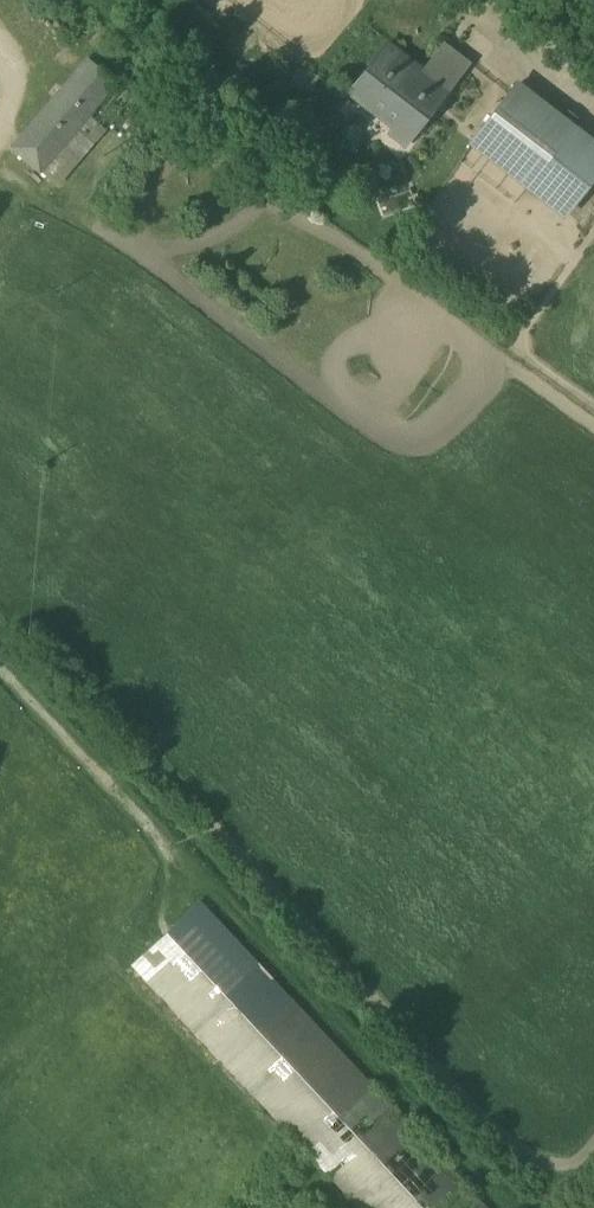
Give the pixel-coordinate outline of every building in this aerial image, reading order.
[(418,75),(385,49),(353,89),(412,135),(448,88),(433,76),(423,69),(418,75)] [(453,51),(433,76),(448,88),(468,62),(453,51)] [(88,59),(12,148),(39,171),(115,82),(88,59)] [(115,82),(39,171),(56,186),(132,96),(115,82)] [(591,144),(516,86),(472,142),(548,200),(591,144)] [(548,200),(566,214),(593,178),(593,147),(591,144),(548,200)] [(199,902),(131,966),(357,1207),(485,1207),(199,902)]
